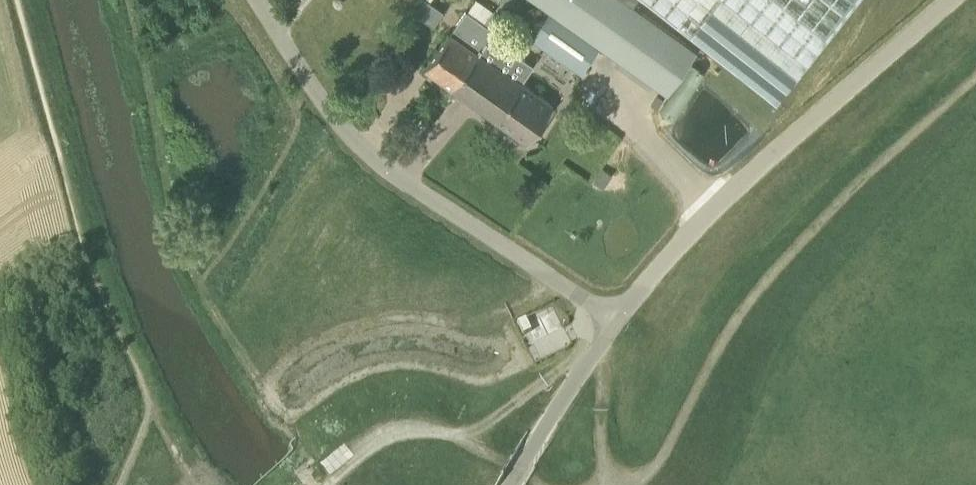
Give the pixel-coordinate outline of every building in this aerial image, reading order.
[(444,12),(429,0),(426,0),(417,12),(433,26),(444,12)] [(550,9),(530,37),(581,73),(600,45),(668,92),(696,52),(632,6),(637,0),(537,0),(550,9)] [(776,102),(856,0),(647,0),(776,102)] [(454,87),(494,31),(466,11),(450,32),(449,32),(425,66),(454,87)] [(494,31),(454,87),(528,142),(553,105),(517,80),(529,62),(491,36),(495,31),(494,31)] [(604,188),(612,175),(603,169),(594,181),(604,188)]
